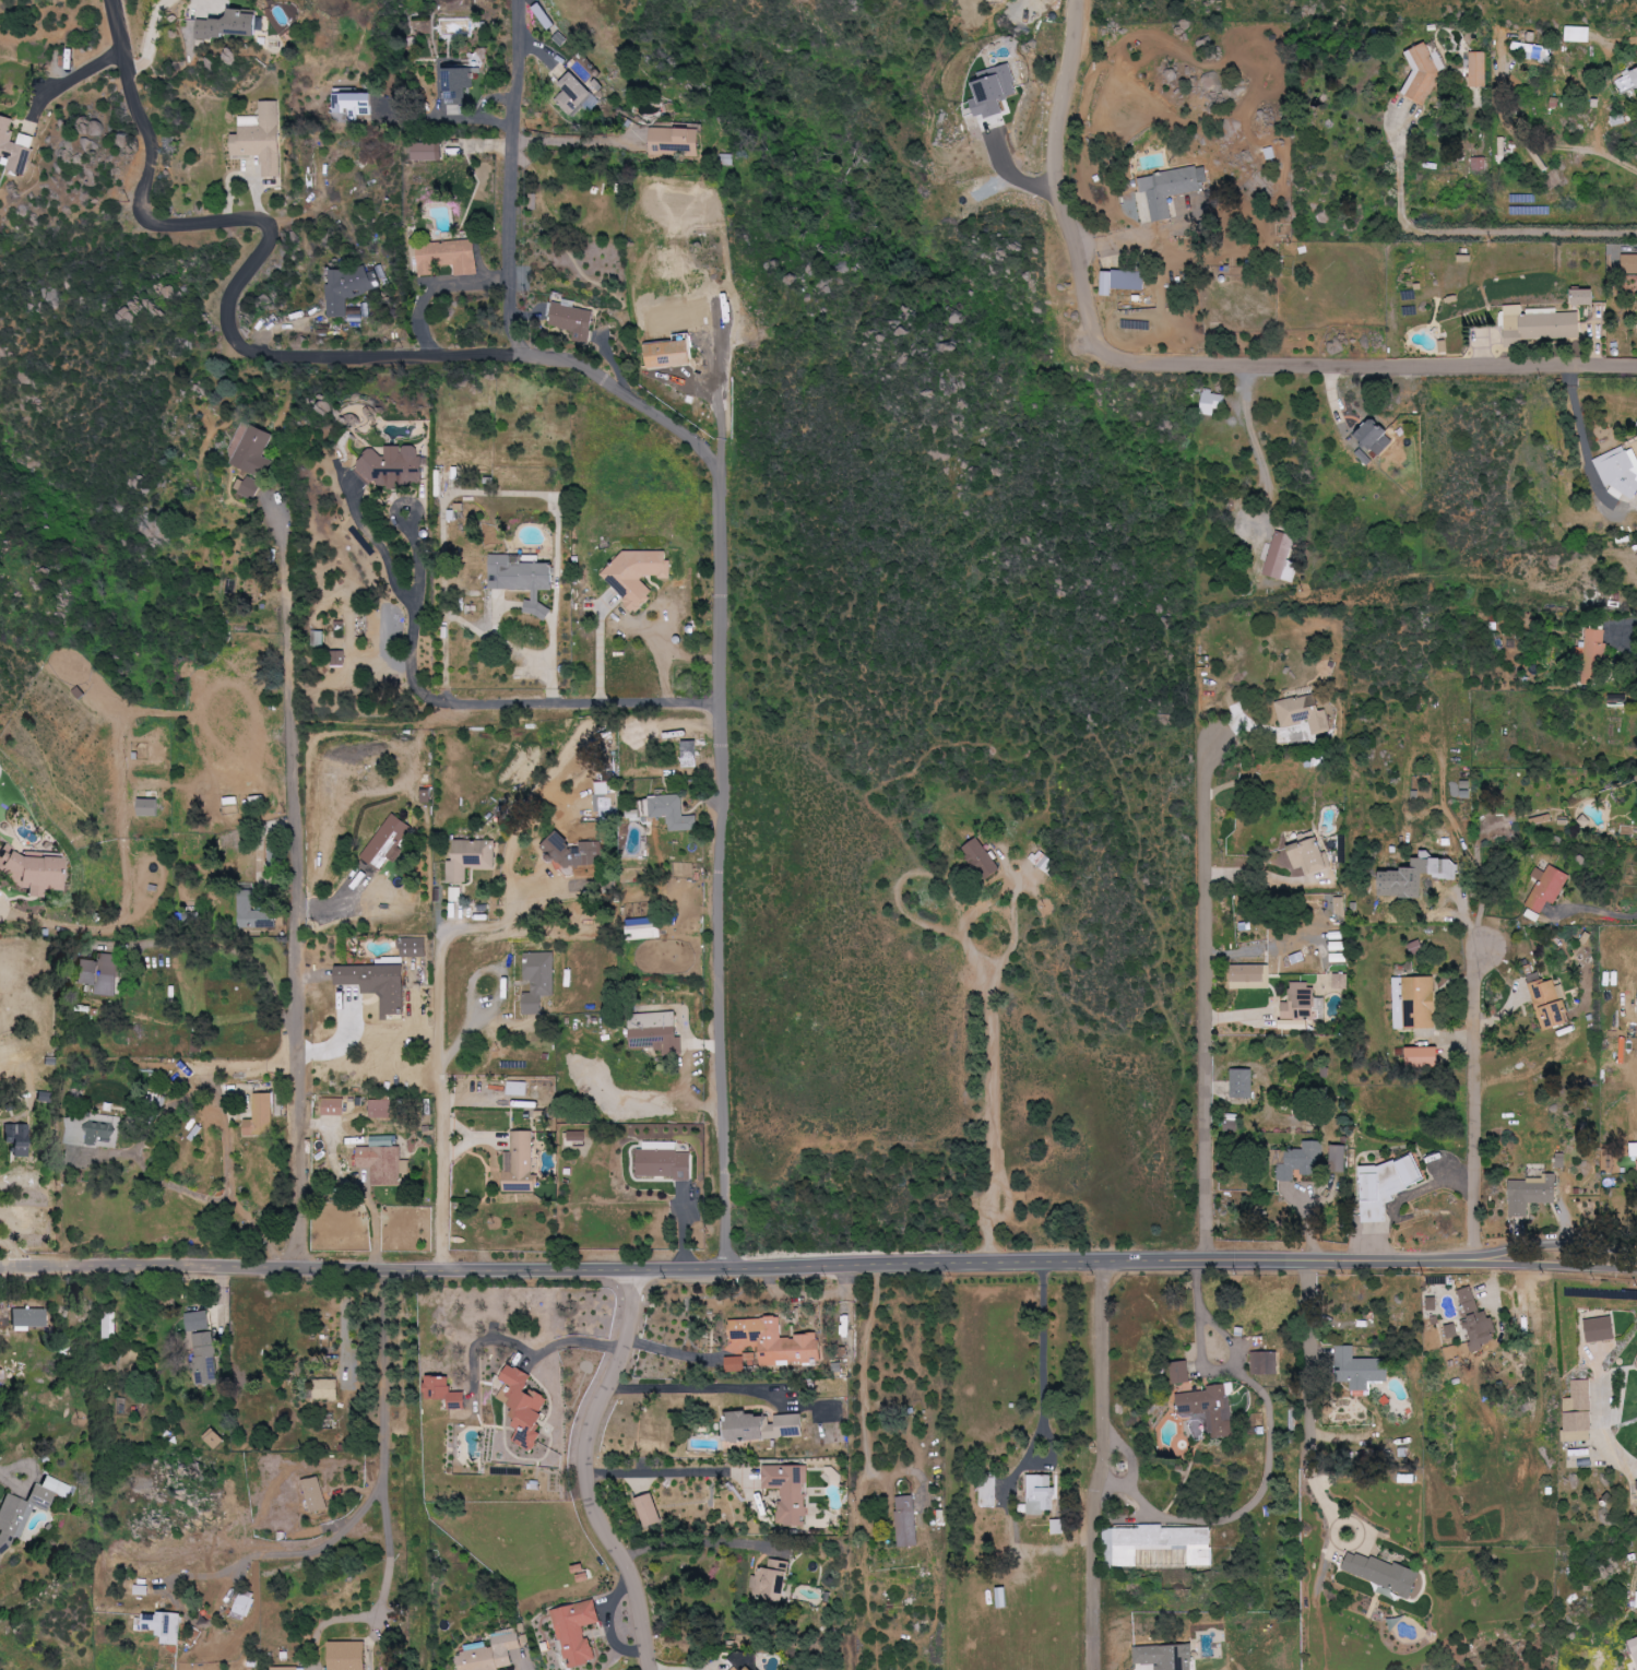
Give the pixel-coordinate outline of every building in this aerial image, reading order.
[(198,18),(197,35),(258,38),(259,9),(229,8),(229,19),(198,18)] [(1592,26),(1567,25),(1567,41),(1592,42),(1592,26)] [(1512,54),(1552,60),(1554,48),(1514,41),(1512,54)] [(1403,93),(1426,105),(1450,61),(1417,43),(1407,62),(1417,68),(1403,93)] [(1486,52),(1470,52),(1470,87),(1487,86),(1486,52)] [(586,81),(572,69),(560,84),(565,89),(554,101),(572,116),(593,91),(584,83),(586,81)] [(1615,79),(1622,95),(1636,89),(1636,69),(1615,79)] [(373,93),(335,92),(334,112),(350,113),(350,116),(373,117),(373,93)] [(232,156),(261,155),(261,177),(280,176),(279,101),(260,101),(260,116),(239,116),(239,134),(232,134),(232,156)] [(4,156),(1,167),(24,173),(34,136),(20,133),(17,143),(9,141),(15,118),(0,114),(0,155),(4,156)] [(676,156),(676,151),(700,152),(701,128),(651,127),(651,156),(676,156)] [(443,142),(413,143),(414,160),(444,160),(443,142)] [(1486,157),(1473,157),(1473,171),(1486,171),(1486,157)] [(1202,191),(1201,182),(1208,181),(1206,166),(1139,176),(1141,193),(1148,192),(1153,222),(1172,219),(1169,196),(1202,191)] [(1535,194),(1511,195),(1511,203),(1535,203),(1535,194)] [(456,275),(479,274),(477,240),(418,243),(420,275),(436,274),(436,265),(456,265),(456,275)] [(1623,254),(1622,273),(1636,273),(1636,254),(1623,254)] [(329,317),(347,317),(347,293),(379,293),(379,272),(367,272),(367,268),(332,269),(332,283),(328,283),(329,317)] [(1103,270),(1102,295),(1113,296),(1113,289),(1145,290),(1146,272),(1103,270)] [(1596,290),(1574,289),(1574,305),(1596,306),(1596,290)] [(550,326),(574,330),(572,340),(589,343),(595,310),(554,303),(550,326)] [(1581,313),(1523,314),(1523,305),(1504,305),(1505,347),(1524,346),(1523,339),(1581,338),(1581,313)] [(648,368),(693,365),(692,340),(646,343),(648,368)] [(1215,415),(1216,407),(1225,408),(1226,393),(1204,391),(1202,414),(1215,415)] [(1396,441),(1375,419),(1359,434),(1379,456),(1396,441)] [(271,433),(248,425),(234,465),(265,476),(271,460),(263,457),(271,433)] [(1606,487),(1608,486),(1614,499),(1628,493),(1636,489),(1636,460),(1630,443),(1594,460),(1606,487)] [(386,445),(386,452),(364,452),(363,484),(423,485),(423,456),(417,456),(417,446),(386,445)] [(240,492),(254,499),(262,483),(248,476),(240,492)] [(1264,574),(1293,583),(1299,564),(1288,560),(1295,536),(1277,531),(1264,574)] [(672,578),(671,559),(663,551),(624,551),(602,575),(625,597),(625,604),(633,612),(638,612),(651,597),(651,589),(644,582),(644,576),(659,576),(661,578),(672,578)] [(491,589),(533,590),(533,600),(526,600),(526,616),(551,616),(551,606),(541,606),(541,590),(555,591),(555,563),(540,563),(540,555),(491,554),(491,589)] [(1606,630),(1588,628),(1586,642),(1582,642),(1578,681),(1601,684),(1606,630)] [(324,631),(312,631),(312,647),(324,647),(324,631)] [(345,651),(331,651),(331,665),(344,666),(345,651)] [(1276,702),(1281,728),(1310,722),(1312,735),(1331,731),(1327,710),(1320,711),(1314,686),(1297,690),(1299,697),(1276,702)] [(696,740),(682,741),(682,768),(697,767),(696,740)] [(594,782),(595,815),(618,814),(617,791),(608,791),(608,782),(594,782)] [(698,830),(698,816),(684,816),(683,796),(640,797),(640,817),(669,817),(669,831),(698,830)] [(139,816),(158,816),(159,799),(139,799),(139,816)] [(411,826),(392,813),(362,858),(382,871),(390,858),(395,861),(402,851),(397,847),(411,826)] [(1330,868),(1321,837),(1314,839),(1312,832),(1300,836),(1302,843),(1290,846),(1296,869),(1304,867),(1306,875),(1330,868)] [(602,862),(601,841),(580,842),(580,847),(570,848),(569,835),(553,836),(554,843),(545,844),(547,865),(602,862)] [(963,850),(987,881),(1003,869),(978,838),(963,850)] [(455,861),(448,861),(448,882),(467,882),(467,869),(494,870),(495,840),(456,840),(455,861)] [(62,858),(55,858),(46,853),(23,852),(22,856),(1,845),(1,857),(0,857),(0,876),(24,888),(27,888),(26,897),(42,897),(42,887),(49,891),(61,891),(62,858)] [(1056,862),(1040,849),(1031,859),(1047,872),(1056,862)] [(1423,899),(1424,873),(1435,874),(1435,879),(1458,880),(1459,860),(1433,859),(1433,851),(1423,851),(1423,858),(1414,858),(1414,871),(1381,870),(1381,896),(1403,896),(1403,898),(1423,899)] [(1570,874),(1550,866),(1548,872),(1537,867),(1533,876),(1540,880),(1528,907),(1543,914),(1549,901),(1557,905),(1570,874)] [(451,902),(462,902),(462,888),(451,887),(451,902)] [(240,928),(276,928),(276,910),(255,911),(254,890),(239,890),(240,928)] [(628,940),(659,938),(658,918),(627,919),(628,940)] [(426,958),(427,938),(402,937),(401,957),(426,958)] [(95,994),(116,997),(122,956),(99,952),(98,962),(78,959),(75,983),(96,986),(95,994)] [(554,952),(525,953),(525,980),(532,980),(533,992),(524,993),(525,1015),(543,1015),(543,996),(555,996),(554,952)] [(1345,954),(1330,954),(1330,962),(1345,962),(1345,954)] [(337,966),(337,985),(363,985),(363,994),(382,994),(382,1016),(406,1016),(406,958),(377,958),(377,966),(337,966)] [(1264,965),(1231,965),(1232,989),(1265,988),(1264,965)] [(1334,989),(1349,989),(1349,974),(1334,974),(1334,989)] [(1527,978),(1545,1032),(1573,1023),(1558,978),(1544,983),(1540,974),(1527,978)] [(1436,1028),(1435,977),(1395,978),(1395,1029),(1436,1028)] [(1290,1002),(1282,1002),(1281,1018),(1317,1019),(1318,984),(1291,984),(1290,1002)] [(676,1012),(629,1014),(631,1049),(663,1048),(664,1054),(683,1054),(682,1038),(677,1038),(676,1012)] [(1439,1047),(1407,1048),(1408,1068),(1440,1068),(1439,1047)] [(1254,1070),(1233,1069),(1232,1098),(1253,1099),(1254,1070)] [(506,1095),(525,1096),(526,1082),(507,1082),(506,1095)] [(273,1093),(254,1094),(254,1120),(244,1120),(245,1136),(273,1135),(273,1093)] [(323,1115),(345,1115),(345,1098),(323,1098),(323,1115)] [(370,1100),(371,1118),(394,1117),(394,1100),(370,1100)] [(64,1144),(83,1146),(83,1145),(117,1148),(121,1119),(67,1113),(64,1144)] [(26,1157),(26,1125),(3,1124),(3,1143),(12,1143),(11,1157),(26,1157)] [(532,1131),(512,1132),(512,1152),(505,1152),(505,1192),(538,1192),(538,1174),(533,1174),(532,1131)] [(585,1131),(568,1131),(568,1141),(585,1140),(585,1131)] [(373,1186),(400,1186),(399,1174),(409,1174),(409,1160),(399,1160),(399,1136),(371,1136),(371,1147),(357,1147),(358,1168),(372,1168),(373,1186)] [(1324,1141),(1305,1141),(1305,1150),(1287,1150),(1287,1164),(1279,1164),(1279,1181),(1296,1181),(1296,1173),(1317,1174),(1317,1168),(1324,1168),(1324,1141)] [(1347,1146),(1332,1146),(1332,1172),(1347,1173),(1347,1146)] [(638,1150),(638,1178),(691,1179),(692,1151),(638,1150)] [(1361,1167),(1362,1183),(1365,1191),(1365,1201),(1386,1200),(1411,1192),(1411,1185),(1424,1181),(1416,1155),(1399,1161),(1397,1161),(1381,1166),(1361,1167)] [(1511,1217),(1529,1217),(1529,1203),(1557,1203),(1557,1174),(1544,1174),(1544,1179),(1510,1180),(1511,1217)] [(1364,1223),(1388,1222),(1387,1201),(1363,1202),(1364,1223)] [(1466,1318),(1471,1350),(1499,1345),(1492,1311),(1479,1313),(1475,1288),(1461,1290),(1466,1318)] [(43,1309),(10,1309),(10,1330),(24,1330),(24,1327),(43,1327),(43,1309)] [(189,1332),(210,1328),(207,1311),(186,1314),(189,1332)] [(103,1337),(116,1337),(116,1312),(103,1313),(103,1337)] [(1617,1339),(1613,1316),(1584,1320),(1588,1344),(1617,1339)] [(820,1360),(819,1335),(781,1336),(781,1318),(730,1319),(731,1342),(760,1341),(761,1367),(776,1366),(776,1362),(820,1360)] [(1446,1326),(1449,1338),(1459,1336),(1456,1324),(1446,1326)] [(198,1385),(218,1384),(214,1332),(193,1334),(198,1385)] [(1355,1359),(1355,1346),(1338,1346),(1338,1382),(1353,1382),(1353,1391),(1370,1391),(1370,1382),(1390,1382),(1390,1359),(1355,1359)] [(1279,1352),(1252,1352),(1252,1375),(1279,1375),(1279,1352)] [(757,1366),(757,1355),(726,1356),(726,1372),(743,1371),(742,1362),(752,1362),(752,1366),(757,1366)] [(1192,1383),(1188,1361),(1172,1364),(1175,1385),(1192,1383)] [(534,1377),(510,1364),(502,1380),(508,1383),(499,1399),(520,1411),(512,1425),(521,1429),(514,1441),(534,1452),(543,1435),(538,1431),(546,1416),(541,1413),(549,1398),(529,1387),(534,1377)] [(426,1399),(450,1400),(450,1409),(466,1410),(466,1393),(451,1392),(451,1378),(426,1377),(426,1399)] [(339,1380),(315,1379),(314,1399),(338,1400),(339,1380)] [(1591,1380),(1571,1381),(1571,1398),(1564,1398),(1565,1432),(1593,1431),(1591,1380)] [(1178,1394),(1180,1416),(1209,1413),(1211,1439),(1234,1437),(1229,1384),(1209,1386),(1209,1391),(1178,1394)] [(804,1437),(803,1414),(771,1416),(771,1415),(749,1417),(749,1411),(723,1413),(725,1442),(804,1437)] [(216,1450),(225,1440),(213,1428),(204,1438),(216,1450)] [(1564,1442),(1593,1441),(1592,1432),(1563,1433),(1564,1442)] [(807,1466),(765,1466),(765,1489),(783,1489),(783,1528),(808,1528),(807,1466)] [(1053,1475),(1028,1476),(1029,1515),(1045,1515),(1045,1511),(1054,1511),(1053,1475)] [(0,1502),(0,1555),(3,1556),(10,1537),(18,1540),(30,1507),(45,1513),(52,1494),(64,1498),(69,1486),(43,1476),(39,1486),(32,1484),(25,1501),(3,1493),(0,1502)] [(996,1506),(997,1479),(980,1479),(980,1506),(996,1506)] [(637,1498),(644,1528),(661,1523),(654,1494),(637,1498)] [(900,1548),(920,1546),(914,1495),(895,1498),(900,1548)] [(1064,1520),(1052,1520),(1052,1535),(1065,1534),(1064,1520)] [(1211,1527),(1103,1527),(1103,1550),(1113,1550),(1113,1567),(1136,1566),(1136,1550),(1188,1549),(1188,1566),(1211,1566),(1211,1527)] [(1423,1576),(1352,1549),(1343,1571),(1414,1598),(1423,1576)] [(148,1595),(149,1586),(135,1585),(135,1595),(148,1595)] [(997,1589),(998,1609),(1008,1608),(1007,1588),(997,1589)] [(254,1598),(241,1593),(231,1616),(244,1622),(254,1598)] [(553,1609),(564,1660),(569,1659),(571,1667),(594,1662),(587,1625),(601,1622),(596,1600),(553,1609)] [(180,1644),(181,1613),(141,1611),(140,1629),(160,1630),(159,1643),(180,1644)] [(499,1668),(513,1665),(511,1649),(522,1648),(519,1629),(492,1633),(494,1647),(457,1652),(460,1669),(499,1669),(499,1668)] [(367,1641),(331,1641),(331,1669),(367,1669),(367,1641)] [(1158,1663),(1158,1669),(1193,1669),(1192,1643),(1134,1646),(1135,1664),(1158,1663)] [(739,1650),(730,1659),(738,1667),(734,1669),(758,1669),(739,1650)]
